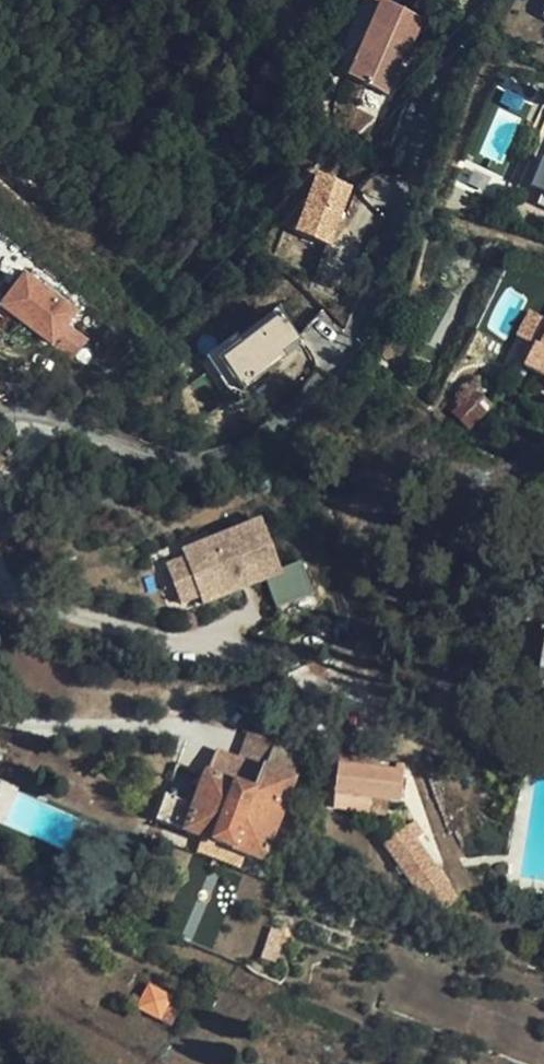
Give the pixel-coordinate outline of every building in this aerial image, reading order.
[(355,49),(369,55),(360,78),(384,88),(406,38),(414,41),(425,15),(393,0),(377,0),(355,49)] [(535,17),(543,21),(543,1),(535,17)] [(369,55),(355,49),(345,71),(360,78),(369,55)] [(313,172),(291,231),(332,246),(353,187),(313,172)] [(78,310),(26,268),(0,299),(0,302),(73,361),(92,338),(71,320),(78,310)] [(243,385),(303,345),(278,308),(204,357),(222,385),(237,376),(243,385)] [(525,314),(510,339),(524,346),(514,364),(543,380),(543,323),(525,314)] [(266,521),(165,553),(183,609),(270,581),(281,616),(320,604),(306,560),(282,568),(266,521)] [(164,797),(154,824),(263,864),(303,758),(272,747),(263,772),(214,754),(192,808),(164,797)] [(399,803),(404,776),(340,767),(336,795),(399,803)] [(161,1008),(161,996),(139,985),(126,1009),(163,1028),(169,1012),(161,1008)]
